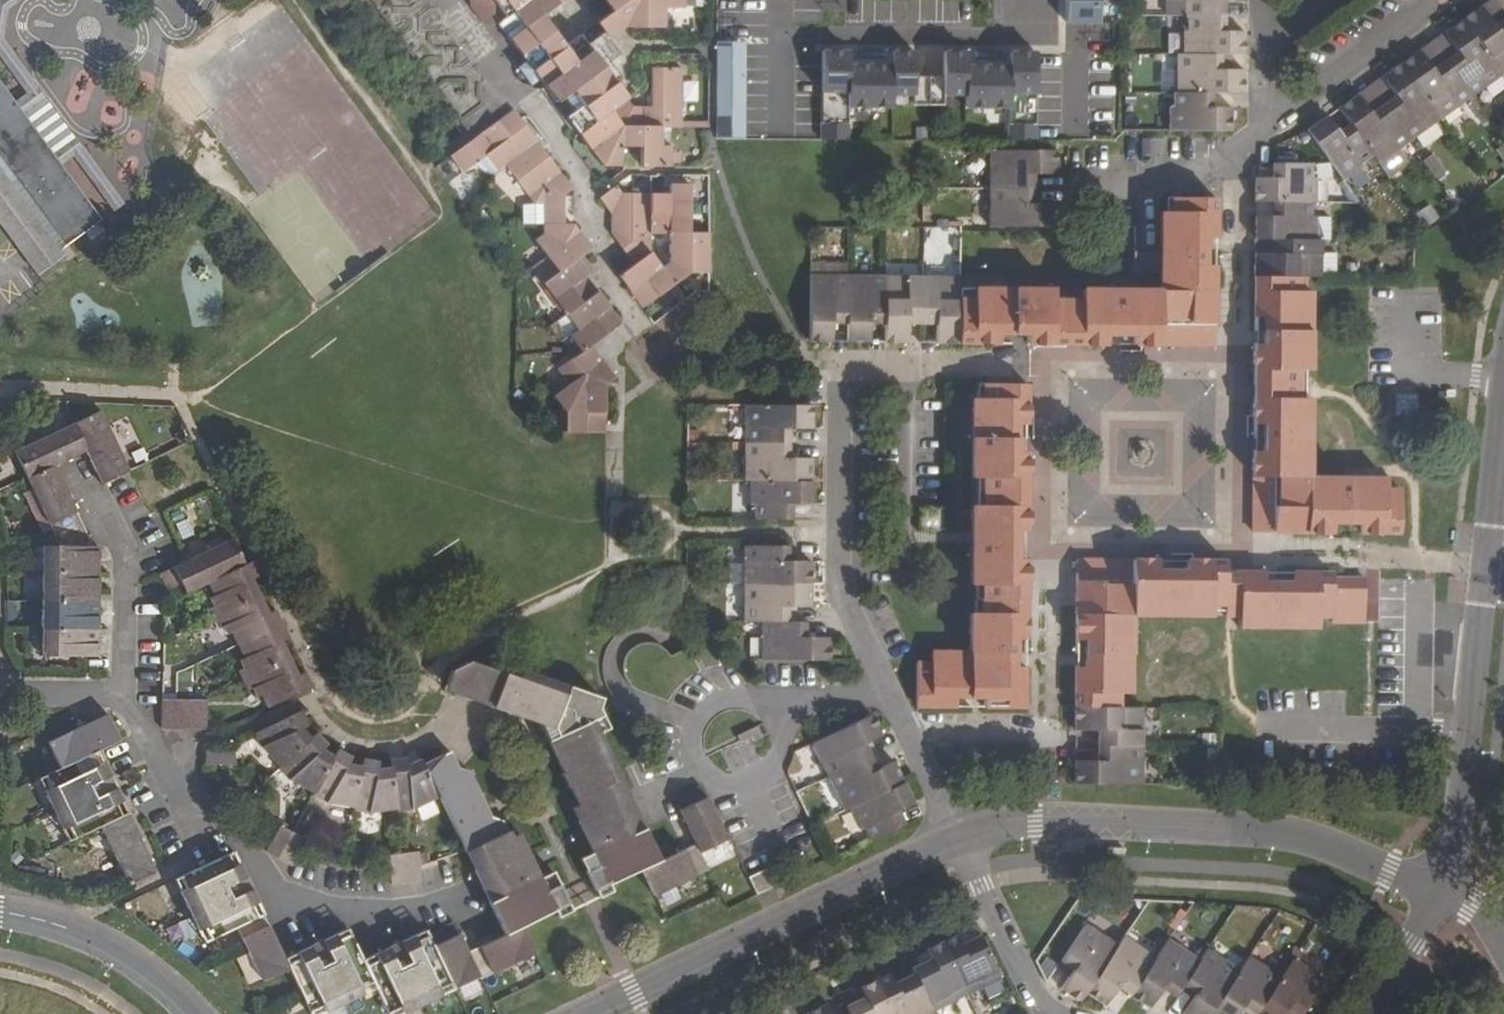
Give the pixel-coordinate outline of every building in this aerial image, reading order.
[(3,12),(19,0),(0,0),(0,32),(3,12)] [(506,18),(499,24),(510,39),(520,53),(526,62),(539,79),(556,103),(572,91),(584,107),(568,118),(604,167),(623,167),(624,147),(641,147),(642,167),(672,167),(671,146),(662,146),(662,128),(680,128),(682,68),(651,67),(650,107),(631,107),(627,102),(591,52),(623,29),(663,28),(663,11),(683,10),(683,0),(606,0),(612,10),(565,45),(553,30),(543,15),(564,0),(492,0),(506,18)] [(1069,24),(1103,23),(1103,0),(1069,0),(1069,24)] [(1168,13),(1189,13),(1188,26),(1184,26),(1184,50),(1177,50),(1177,88),(1173,88),(1173,104),(1170,104),(1170,127),(1229,128),(1229,105),(1210,104),(1210,89),(1230,89),(1242,89),(1243,65),(1219,65),(1220,50),(1243,51),(1243,27),(1223,27),(1224,0),(1169,0),(1168,13)] [(1480,9),(1462,21),(1498,76),(1503,72),(1503,20),(1493,27),(1480,9)] [(1498,76),(1462,21),(1443,35),(1454,54),(1443,62),(1467,98),(1498,76)] [(1443,35),(1418,52),(1431,70),(1443,62),(1454,54),(1443,35)] [(29,95),(38,89),(0,36),(0,55),(29,95)] [(748,44),(719,44),(719,140),(748,140),(748,44)] [(1431,70),(1418,52),(1399,66),(1436,119),(1467,98),(1443,62),(1431,70)] [(852,53),(825,53),(825,141),(851,141),(851,108),(895,108),(895,96),(916,96),(916,106),(931,106),(932,78),(917,78),(917,53),(887,53),(887,66),(852,66),(852,53)] [(976,53),(946,53),(945,96),(968,96),(968,109),(1011,109),(1011,141),(1038,142),(1039,54),(1012,53),(1012,67),(976,67),(976,53)] [(526,62),(518,68),(530,84),(539,79),(526,62)] [(1399,66),(1380,79),(1393,98),(1380,107),(1404,141),(1436,119),(1399,66)] [(1380,79),(1355,96),(1368,115),(1380,107),(1393,98),(1380,79)] [(682,83),(683,101),(698,100),(697,83),(682,83)] [(15,105),(0,84),(0,116),(15,105)] [(29,95),(15,105),(59,164),(72,155),(81,148),(38,89),(29,95)] [(1355,96),(1336,110),(1347,125),(1368,156),(1383,178),(1404,163),(1394,149),(1404,141),(1380,107),(1368,115),(1355,96)] [(0,116),(0,127),(1,128),(11,121),(41,163),(32,171),(37,180),(59,164),(15,105),(0,116)] [(514,111),(451,156),(463,173),(486,157),(498,172),(508,166),(535,205),(544,205),(544,225),(544,233),(536,240),(547,256),(532,267),(539,276),(567,316),(577,330),(571,335),(582,352),(559,368),(570,385),(554,396),(566,413),(566,433),(606,433),(606,386),(615,380),(591,347),(621,325),(599,294),(576,261),(591,249),(573,224),(566,224),(565,195),(572,190),(538,143),(514,111)] [(1324,119),(1305,132),(1328,166),(1339,181),(1358,168),(1355,164),(1368,156),(1347,125),(1335,134),(1324,119)] [(37,275),(63,257),(59,252),(100,222),(59,164),(37,180),(32,171),(41,163),(11,121),(1,128),(0,127),(0,225),(37,275)] [(81,148),(72,155),(113,211),(122,205),(81,148)] [(1058,151),(992,150),(991,227),(1058,227),(1058,205),(1036,204),(1037,175),(1058,174),(1058,151)] [(1432,157),(1421,165),(1435,185),(1447,178),(1432,157)] [(1306,166),(1271,167),(1270,181),(1252,181),(1252,203),(1269,203),(1307,204),(1312,204),(1312,180),(1307,180),(1306,166)] [(617,187),(600,199),(612,213),(612,232),(636,265),(620,278),(642,308),(691,274),(710,273),(710,234),(691,234),(692,185),(665,185),(664,195),(623,194),(617,187)] [(1105,290),(1078,289),(1078,300),(1077,344),(1104,344),(1105,336),(1132,336),(1133,344),(1141,346),(1213,345),(1214,266),(1205,266),(1205,239),(1215,238),(1215,199),(1171,198),(1170,213),(1158,213),(1157,291),(1105,290)] [(1415,212),(1425,227),(1440,217),(1430,202),(1415,212)] [(1307,204),(1269,203),(1269,218),(1252,217),(1251,242),(1269,241),(1313,241),(1312,218),(1307,218),(1307,204)] [(1252,203),(1252,217),(1269,218),(1269,203),(1252,203)] [(525,225),(544,225),(544,205),(535,205),(525,206),(525,225)] [(952,227),(927,234),(934,262),(960,255),(952,227)] [(1251,242),(1254,256),(1269,256),(1269,241),(1251,242)] [(1313,241),(1269,241),(1269,256),(1254,256),(1254,278),(1304,279),(1318,279),(1318,242),(1313,241)] [(958,277),(808,274),(808,341),(829,341),(830,324),(844,324),(844,341),(866,341),(867,325),(882,324),(882,342),(905,342),(905,325),(936,325),(935,342),(958,342),(958,277)] [(998,277),(958,277),(958,342),(972,342),(998,343),(998,335),(1025,334),(1026,343),(1062,343),(1062,300),(1051,300),(1051,290),(997,288),(998,277)] [(1304,279),(1254,278),(1254,319),(1263,320),(1263,346),(1253,347),(1253,384),(1303,384),(1305,371),(1309,371),(1309,292),(1304,291),(1304,279)] [(1078,300),(1062,300),(1062,343),(1077,344),(1078,300)] [(1303,384),(1253,384),(1253,397),(1303,398),(1303,384)] [(1027,386),(978,385),(977,398),(972,398),(972,478),(976,477),(977,504),(972,503),(972,531),(1017,532),(1026,532),(1027,453),(1017,453),(1017,425),(1026,424),(1027,417),(1027,386)] [(1416,394),(1396,394),(1395,414),(1415,413),(1416,394)] [(1303,398),(1253,397),(1253,416),(1253,426),(1262,427),(1262,453),(1253,453),(1252,532),(1332,533),(1332,524),(1360,524),(1360,533),(1400,534),(1400,490),(1385,489),(1386,479),(1307,478),(1308,398),(1303,398)] [(800,406),(745,405),(743,482),(752,481),(751,505),(754,505),(754,520),(792,520),(792,507),(811,507),(811,483),(812,459),(789,459),(790,429),(812,428),(811,406),(800,406)] [(96,417),(72,429),(84,455),(99,487),(104,486),(124,476),(96,417)] [(11,456),(24,484),(52,472),(84,455),(72,429),(11,456)] [(52,472),(24,484),(55,548),(90,549),(52,472)] [(1017,532),(972,531),(972,546),(1016,546),(1017,532)] [(187,564),(174,570),(186,596),(203,588),(247,567),(234,542),(187,564)] [(787,546),(743,546),(743,585),(742,623),(760,623),(759,660),(825,661),(826,639),(803,638),(803,623),(787,623),(787,609),(810,608),(810,585),(810,562),(787,561),(787,546)] [(1016,546),(972,546),(972,584),(976,584),(975,613),(972,613),(970,653),(931,653),(930,664),(918,664),(918,708),(957,708),(957,698),(984,698),(984,709),(1025,709),(1025,668),(1016,667),(1016,640),(1025,640),(1026,560),(1017,559),(1016,546)] [(40,548),(41,576),(98,577),(97,549),(90,549),(55,548),(40,548)] [(1156,561),(1077,561),(1076,640),(1086,640),(1086,667),(1076,668),(1076,709),(1119,710),(1119,694),(1130,694),(1130,616),(1210,616),(1210,612),(1223,611),(1224,573),(1224,562),(1192,561),(1183,561),(1184,571),(1156,570),(1156,561)] [(259,578),(253,564),(247,567),(203,588),(212,608),(218,605),(223,617),(260,599),(252,581),(259,578)] [(174,570),(161,576),(173,602),(186,596),(174,570)] [(1238,573),(1224,573),(1223,611),(1223,616),(1238,616),(1238,573)] [(1263,574),(1238,573),(1238,616),(1238,626),(1312,626),(1313,617),(1331,617),(1331,622),(1352,623),(1364,623),(1364,587),(1341,587),(1340,580),(1330,579),(1330,574),(1291,574),(1291,583),(1263,584),(1263,574)] [(98,577),(41,576),(40,604),(98,605),(98,577)] [(268,616),(260,599),(223,617),(218,619),(226,638),(232,635),(238,648),(283,627),(275,613),(268,616)] [(98,605),(40,604),(40,631),(97,631),(98,605)] [(291,642),(283,627),(238,648),(234,650),(242,669),(247,668),(252,679),(290,661),(283,646),(291,642)] [(97,631),(40,631),(40,658),(82,659),(97,659),(97,631)] [(297,676),(290,661),(252,679),(248,681),(257,701),(262,699),(268,710),(313,689),(306,673),(297,676)] [(521,671),(518,677),(471,661),(451,669),(444,689),(492,706),(494,702),(508,706),(506,711),(538,722),(579,804),(585,817),(576,821),(584,838),(632,814),(616,782),(623,779),(619,773),(601,735),(594,722),(603,717),(599,709),(603,698),(521,671)] [(177,701),(162,701),(162,706),(162,730),(177,730),(177,701)] [(191,701),(177,701),(177,730),(191,730),(191,701)] [(204,701),(191,701),(191,730),(204,730),(204,701)] [(1119,710),(1076,709),(1075,731),(1097,732),(1097,761),(1075,761),(1075,782),(1142,782),(1143,710),(1119,710)] [(93,723),(47,746),(59,771),(98,753),(119,743),(106,716),(93,723)] [(307,729),(299,716),(253,737),(261,754),(278,774),(310,744),(300,733),(307,729)] [(870,716),(811,744),(843,812),(849,809),(858,830),(862,828),(869,841),(903,824),(897,811),(912,804),(903,783),(893,762),(877,769),(863,743),(880,736),(870,716)] [(603,717),(594,722),(601,735),(608,730),(603,717)] [(327,749),(316,739),(310,744),(278,774),(289,786),(313,799),(334,762),(322,755),(327,749)] [(235,752),(207,752),(207,768),(234,768),(235,752)] [(59,771),(42,780),(48,791),(43,794),(52,813),(91,794),(88,789),(110,778),(98,753),(59,771)] [(453,755),(427,768),(442,802),(465,851),(466,853),(471,852),(483,877),(486,885),(534,862),(525,845),(518,849),(512,835),(504,820),(493,817),(471,773),(461,771),(453,755)] [(352,763),(337,756),(334,762),(313,799),(329,809),(355,814),(363,772),(349,769),(352,763)] [(408,763),(393,765),(393,773),(399,816),(415,814),(423,810),(442,802),(427,768),(425,764),(410,769),(408,763)] [(380,768),(365,765),(363,772),(355,814),(372,818),(378,818),(399,816),(393,773),(380,774),(380,768)] [(637,825),(589,848),(591,854),(597,867),(587,871),(597,891),(611,885),(643,870),(655,896),(709,870),(701,852),(727,839),(702,785),(675,798),(696,843),(661,861),(648,833),(643,835),(637,825)] [(91,794),(52,813),(60,831),(67,829),(73,842),(100,829),(127,816),(116,791),(94,801),(91,794)] [(579,804),(570,808),(576,821),(585,817),(579,804)] [(632,814),(584,838),(589,848),(637,825),(632,814)] [(127,816),(100,829),(129,886),(155,875),(127,816)] [(294,834),(281,826),(269,847),(266,853),(279,860),(294,834)] [(519,832),(512,835),(518,849),(525,845),(519,832)] [(306,840),(294,834),(279,860),(292,868),(301,852),(306,840)] [(196,868),(180,875),(186,888),(181,891),(199,930),(204,928),(209,939),(240,924),(266,976),(291,965),(313,1009),(325,1004),(327,1009),(365,991),(363,986),(373,981),(376,986),(388,1012),(400,1007),(403,1012),(442,993),(439,988),(450,983),(454,989),(480,975),(481,979),(535,953),(524,927),(557,911),(570,905),(560,883),(547,890),(541,877),(538,871),(491,894),(496,905),(491,907),(504,934),(465,952),(452,923),(426,934),(424,931),(399,942),(409,963),(396,969),(386,948),(361,959),(346,928),(321,940),(330,961),(319,966),(309,946),(283,957),(251,889),(229,899),(223,888),(245,876),(233,850),(196,868)] [(419,854),(404,855),(407,882),(423,881),(421,864),(419,854)] [(591,854),(580,858),(587,871),(597,867),(591,854)] [(404,855),(388,859),(390,868),(393,884),(407,882),(404,855)] [(534,862),(486,885),(491,894),(538,871),(534,862)] [(767,868),(749,876),(758,894),(776,886),(767,868)] [(554,871),(541,877),(547,890),(560,883),(554,871)] [(611,885),(597,891),(599,897),(613,890),(611,885)] [(570,905),(557,911),(560,916),(573,909),(570,905)] [(1086,924),(1062,961),(1075,968),(1063,988),(1082,1001),(1088,993),(1107,1005),(1119,986),(1132,994),(1151,1007),(1164,989),(1176,997),(1184,986),(1197,994),(1190,1005),(1185,1012),(1188,1013),(1212,1013),(1213,1012),(1216,1013),(1239,1013),(1245,1004),(1259,1012),(1262,1013),(1284,1013),(1289,1007),(1299,1013),(1302,1013),(1326,979),(1295,958),(1281,976),(1250,956),(1241,970),(1208,948),(1201,960),(1169,939),(1156,958),(1124,938),(1119,945),(1086,924)] [(934,1012),(954,1002),(954,1000),(980,987),(980,989),(1002,977),(982,935),(961,944),(957,936),(942,944),(926,951),(930,960),(913,969),(914,973),(895,981),(891,972),(876,981),(861,988),(865,996),(846,1006),(849,1013),(935,1013),(934,1012)] [(1197,994),(1184,986),(1176,997),(1190,1005),(1197,994)] [(809,1013),(833,1013),(828,1004),(809,1013)]
